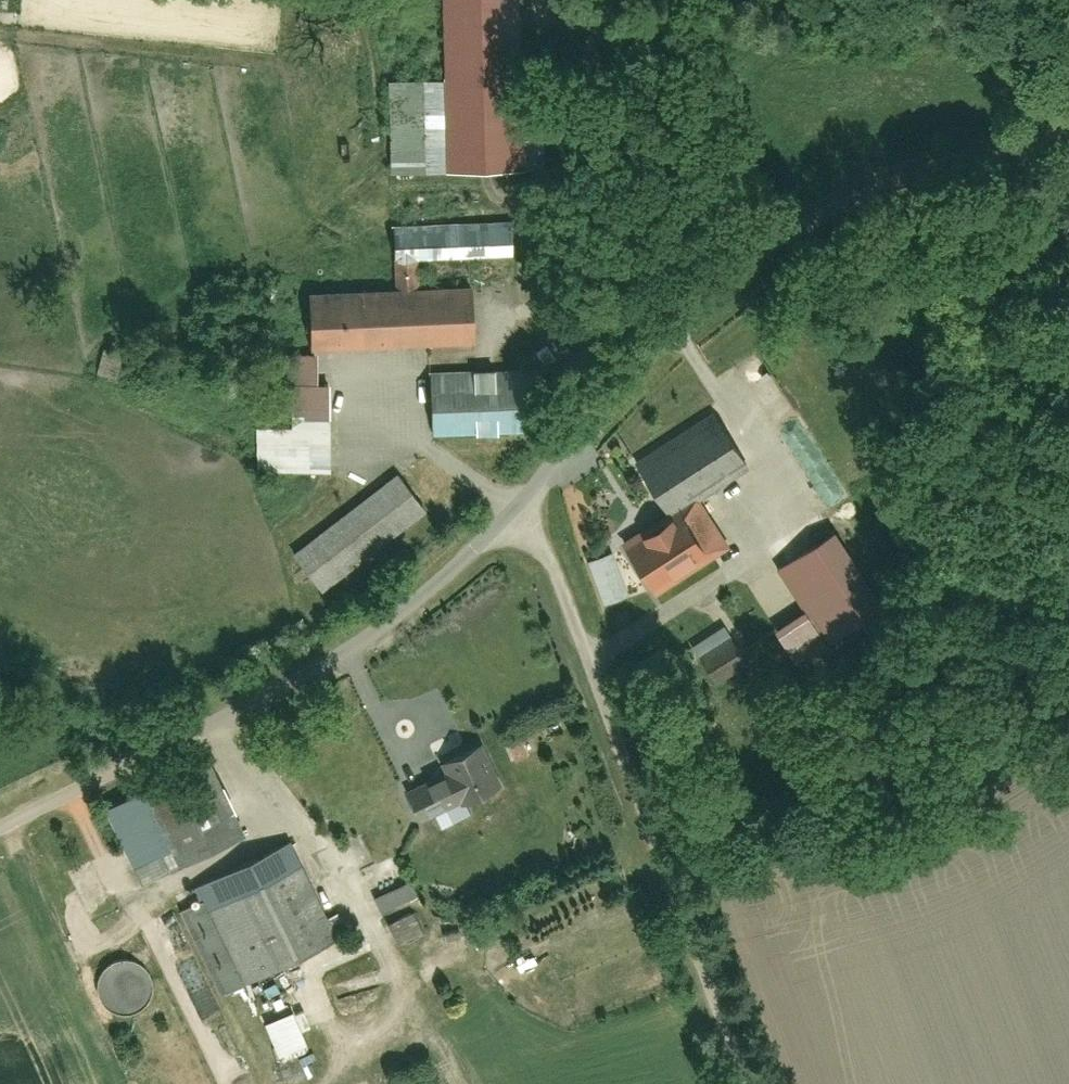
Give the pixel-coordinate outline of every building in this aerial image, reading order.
[(396,177),(524,176),(522,0),(445,0),(446,80),(395,81),(396,177)] [(518,207),(398,214),(401,261),(521,254),(518,207)] [(312,283),(315,354),(495,344),(491,273),(312,283)] [(433,382),(435,433),(538,430),(537,379),(433,382)] [(258,473),(335,472),(334,385),(290,385),(291,429),(258,429),(258,473)] [(714,412),(658,446),(646,424),(616,439),(631,468),(632,467),(658,511),(744,460),(714,412)] [(398,477),(292,558),(318,593),(425,513),(398,477)] [(625,546),(656,595),(724,551),(693,502),(625,546)] [(843,530),(779,570),(831,651),(894,610),(843,530)] [(618,557),(595,564),(606,601),(629,593),(618,557)] [(804,615),(781,631),(804,666),(827,650),(804,615)] [(427,763),(439,785),(410,798),(420,821),(450,808),(455,818),(495,798),(467,743),(427,763)] [(209,766),(108,814),(141,883),(242,834),(209,766)] [(203,913),(185,921),(219,1000),(240,991),(241,992),(344,943),(297,845),(194,894),(203,913)] [(364,877),(380,914),(426,895),(410,857),(364,877)] [(101,983),(103,1003),(116,1015),(133,1018),(150,1009),(157,995),(152,972),(141,963),(121,961),(112,966),(101,983)]
